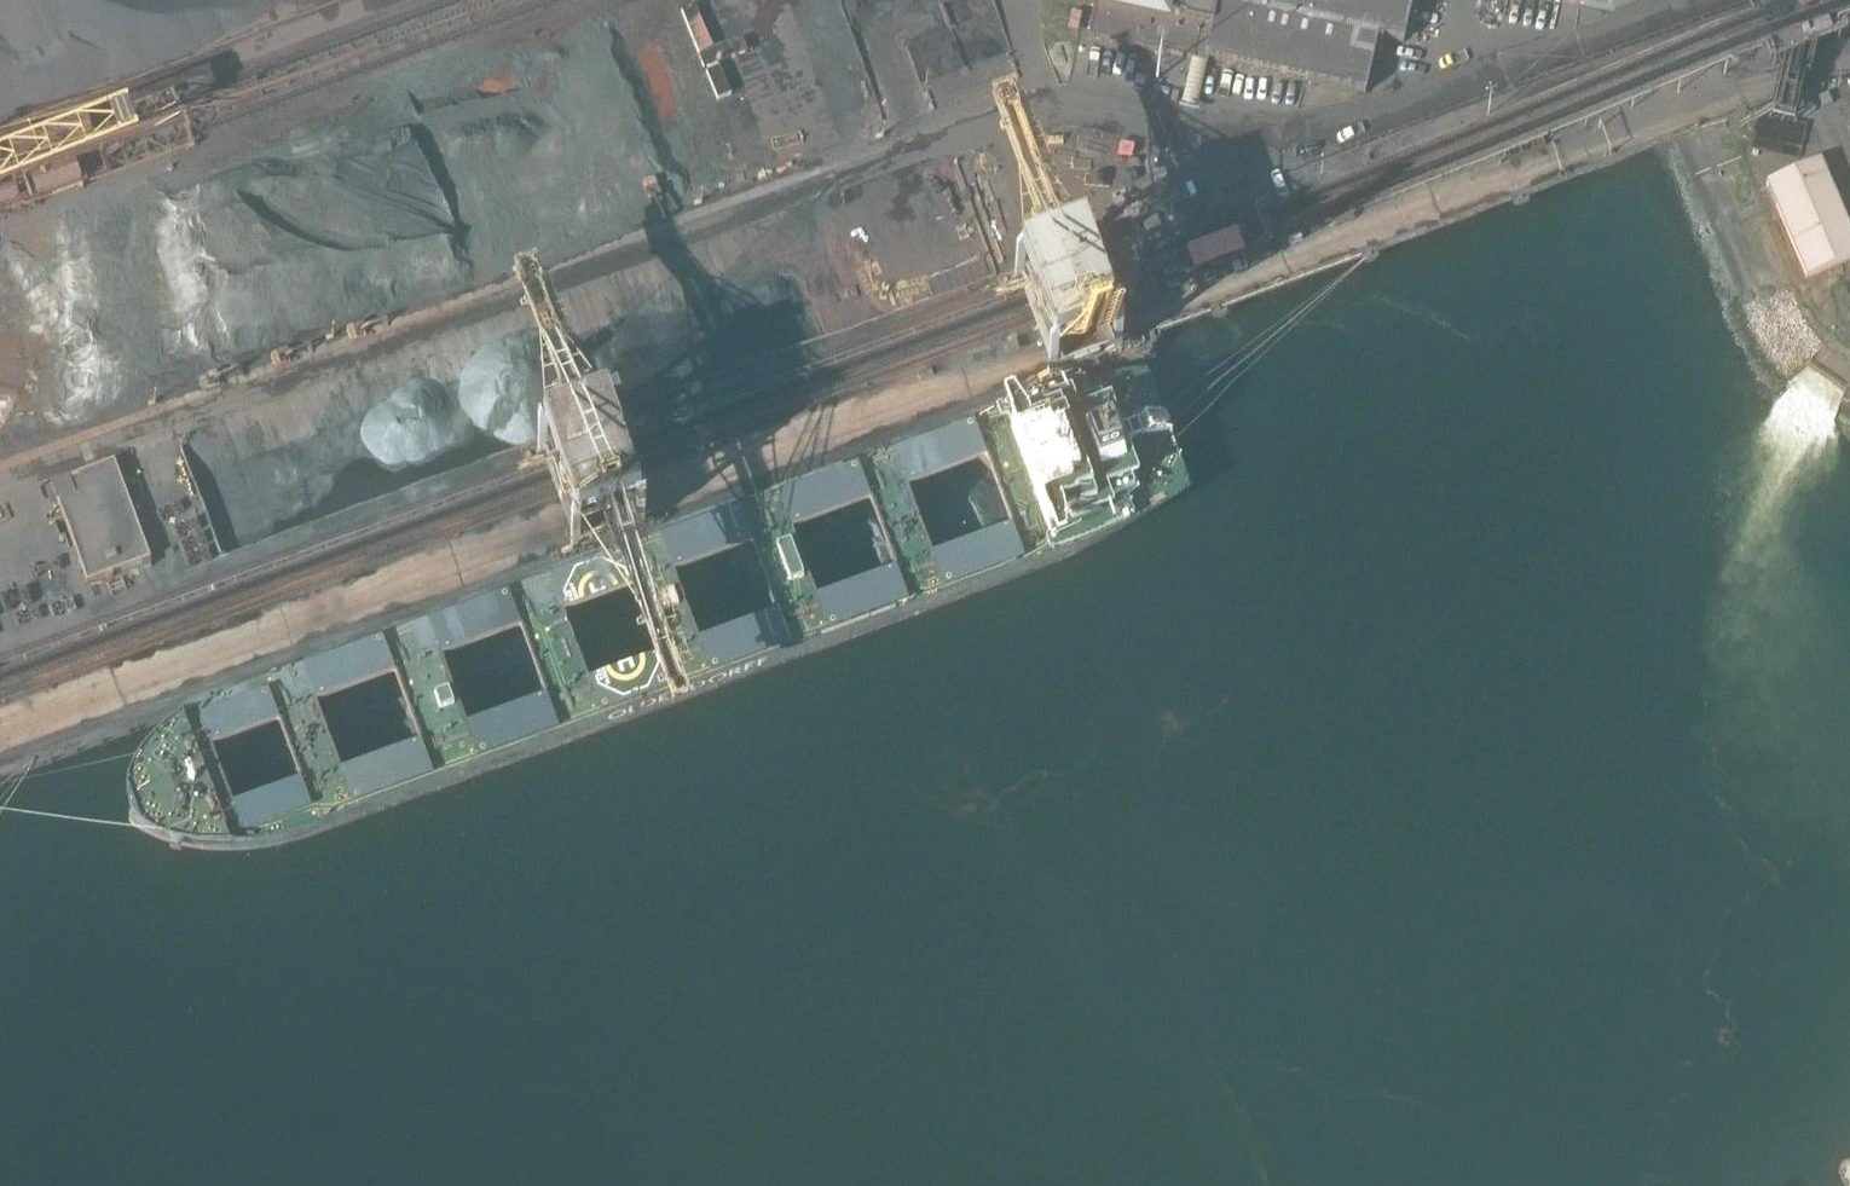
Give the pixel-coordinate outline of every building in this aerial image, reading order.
[(1089,37),(1158,52),(1191,60),(1183,98),(1181,107),(1196,111),(1208,59),(1303,80),(1365,94),(1377,37),(1403,43),(1412,0),(1097,0),(1089,37)] [(1613,12),(1647,0),(1557,0),(1613,12)] [(1765,184),(1806,278),(1849,259),(1849,233),(1819,161),(1765,184)] [(1101,245),(1117,239),(1114,229),(1097,235),(1101,245)] [(114,461),(51,485),(87,583),(106,577),(107,579),(113,576),(112,574),(136,565),(138,568),(142,566),(141,563),(151,560),(114,461)]
